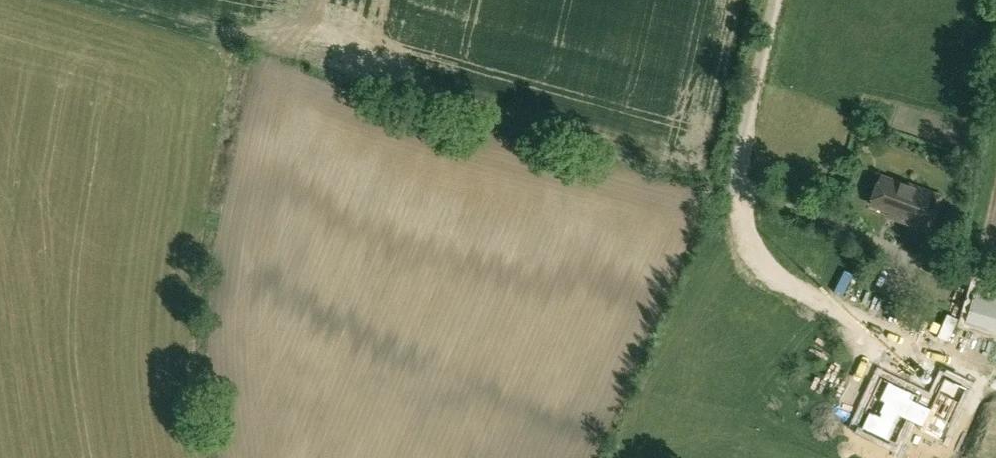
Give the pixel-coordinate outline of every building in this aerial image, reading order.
[(929,231),(936,213),(925,209),(931,193),(915,187),(913,190),(907,188),(907,186),(883,176),(872,205),(896,214),(895,218),(929,231)] [(995,321),(995,290),(977,284),(969,312),(995,321)] [(948,425),(966,389),(944,378),(929,408),(915,402),(918,396),(905,390),(892,384),(880,378),(863,411),(856,426),(864,430),(894,445),(906,420),(920,427),(919,429),(941,440),(948,425)]
